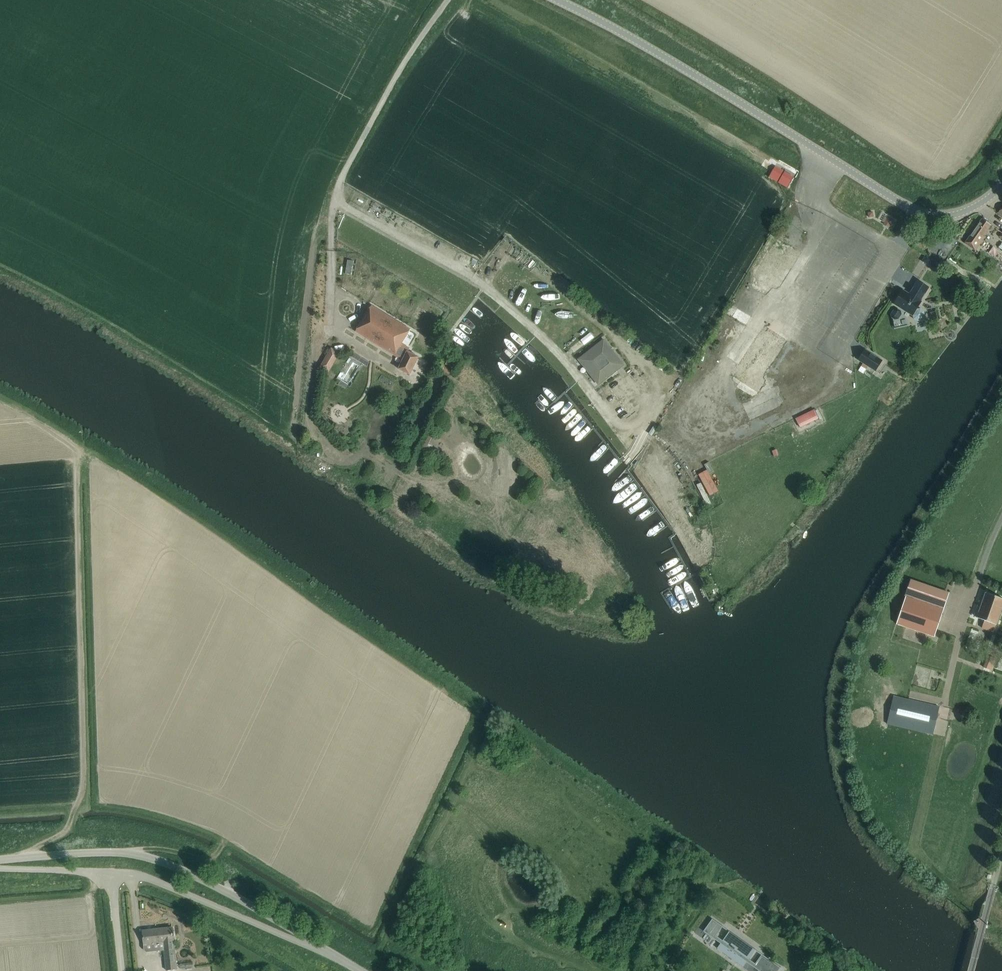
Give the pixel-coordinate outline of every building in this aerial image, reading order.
[(788,188),(794,178),(774,167),(768,177),(788,188)] [(892,222),(896,215),(891,212),(886,219),(892,222)] [(975,250),(984,237),(983,236),(991,225),(982,218),(965,243),(975,250)] [(923,249),(930,239),(920,232),(913,243),(923,249)] [(351,270),(358,271),(361,256),(354,255),(351,270)] [(939,271),(943,264),(932,258),(928,264),(939,271)] [(920,301),(929,287),(917,280),(909,294),(903,290),(895,301),(898,303),(897,305),(912,315),(914,318),(918,321),(922,320),(925,315),(924,310),(921,308),(916,309),(921,301),(920,301)] [(739,312),(741,302),(735,300),(733,310),(739,312)] [(738,312),(752,321),(758,312),(744,303),(738,312)] [(410,374),(418,357),(408,351),(409,348),(401,344),(410,329),(371,305),(356,331),(403,360),(399,369),(410,374)] [(757,392),(765,380),(760,376),(785,338),(764,325),(731,375),(757,392)] [(809,327),(806,331),(817,338),(820,334),(809,327)] [(794,334),(792,339),(815,352),(817,348),(794,334)] [(604,338),(580,357),(591,371),(589,373),(596,381),(603,376),(606,379),(625,365),(604,338)] [(331,347),(320,367),(329,372),(340,353),(331,347)] [(875,370),(882,360),(865,350),(858,360),(875,370)] [(356,351),(343,372),(356,380),(369,359),(356,351)] [(452,375),(455,370),(445,365),(442,371),(452,375)] [(818,379),(824,383),(832,369),(825,366),(818,379)] [(804,367),(780,379),(782,384),(807,372),(804,367)] [(784,406),(808,392),(805,387),(781,401),(784,406)] [(686,391),(673,416),(679,419),(692,394),(686,391)] [(694,423),(708,399),(703,396),(689,420),(694,423)] [(800,427),(819,418),(815,409),(796,418),(800,427)] [(760,442),(753,444),(757,454),(764,452),(760,442)] [(650,468),(661,446),(655,443),(644,465),(650,468)] [(685,486),(696,461),(690,458),(679,484),(685,486)] [(704,464),(709,473),(714,471),(709,462),(704,464)] [(690,498),(697,485),(692,482),(685,495),(690,498)] [(704,484),(698,487),(705,501),(710,498),(704,484)] [(712,495),(716,502),(728,495),(724,488),(712,495)] [(934,638),(934,636),(949,593),(910,580),(905,595),(906,595),(896,625),(927,636),(934,638)] [(1001,605),(1001,598),(986,592),(977,617),(985,620),(982,628),(992,631),(1001,605)] [(1001,668),(1001,664),(1001,660),(993,658),(992,666),(1001,668)] [(933,734),(938,711),(939,707),(894,696),(888,723),(933,734)] [(703,931),(720,943),(717,948),(743,966),(747,962),(760,970),(778,970),(781,967),(762,954),(755,963),(749,959),(755,949),(729,931),(723,940),(716,935),(723,926),(712,919),(703,931)] [(146,951),(164,949),(166,970),(177,969),(172,927),(143,930),(145,949),(146,951)]
